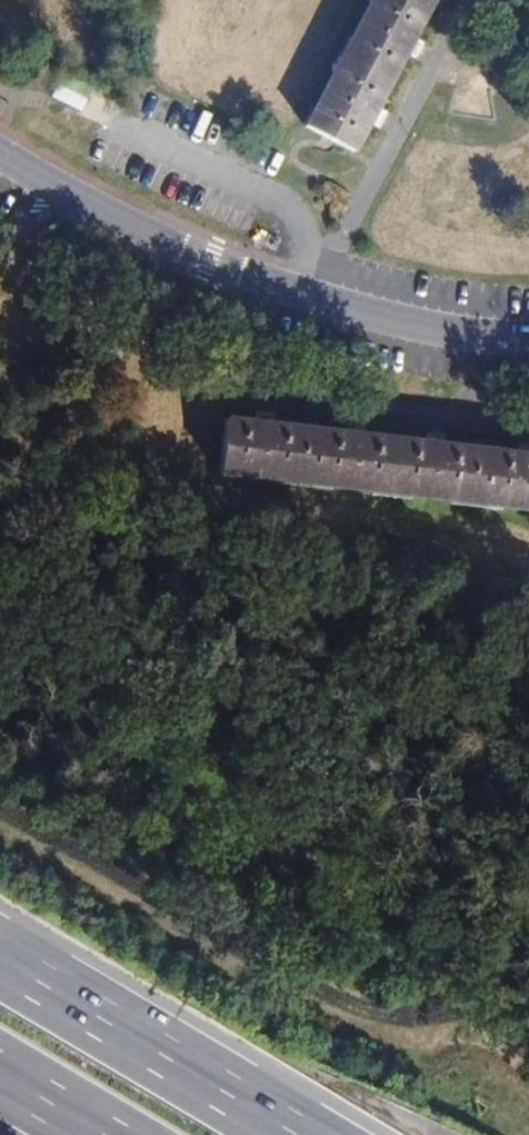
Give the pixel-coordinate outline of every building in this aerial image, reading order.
[(361,126),(369,112),(398,57),(407,41),(429,0),(365,0),(296,128),(347,153),(361,126)] [(407,41),(398,57),(410,64),(419,47),(407,41)] [(369,112),(361,126),(375,133),(382,119),(369,112)] [(249,411),(248,424),(264,426),(264,412),(255,411),(249,411)] [(248,424),(215,422),(209,477),(528,512),(528,456),(513,454),(434,445),(419,443),(355,436),(341,435),(264,426),(248,424)] [(342,422),(341,435),(355,436),(356,424),(348,423),(342,422)] [(420,431),(419,443),(434,445),(435,432),(426,431),(420,431)] [(513,454),(528,456),(528,444),(521,443),(514,442),(513,454)]
